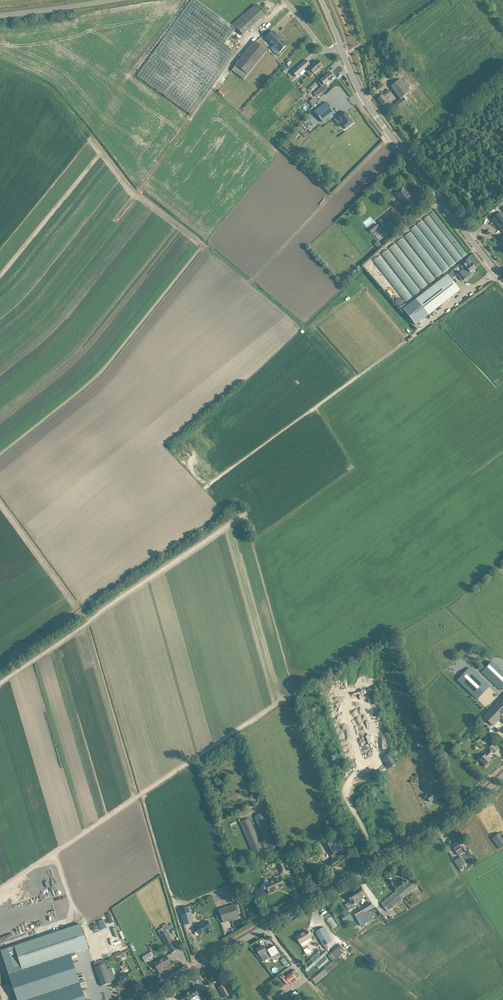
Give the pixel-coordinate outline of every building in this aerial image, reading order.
[(138,76),(190,114),(210,86),(235,51),(232,49),(225,44),(229,38),(236,28),(243,35),(265,15),(255,5),(244,15),(244,14),(233,24),(232,25),(197,0),(192,0),(138,76)] [(273,31),(265,38),(273,45),(274,46),(271,49),(277,55),(280,52),(284,47),(287,45),(282,40),(280,39),(280,38),(273,31)] [(232,70),(244,80),(248,75),(267,51),(255,41),(236,65),(232,70)] [(306,60),(293,71),(297,76),(310,65),(306,60)] [(309,68),(306,71),(311,76),(314,74),(323,66),(318,60),(309,68)] [(314,93),(317,98),(328,88),(325,85),(324,85),(328,82),(331,80),(332,80),(332,79),(334,77),(330,73),(320,81),(321,81),(319,83),(322,87),(314,93)] [(400,79),(391,87),(400,99),(403,97),(410,92),(400,79)] [(385,99),(392,94),(389,90),(378,99),(383,105),(388,102),(385,99)] [(400,99),(395,103),(399,108),(398,109),(399,110),(400,109),(408,103),(403,97),(400,99)] [(335,113),(327,102),(314,112),(323,122),(335,113)] [(338,117),(335,120),(340,127),(343,125),(346,128),(345,128),(346,129),(346,128),(353,123),(353,122),(353,123),(345,113),(345,112),(344,112),(338,117)] [(396,195),(407,208),(415,201),(404,188),(396,195)] [(381,231),(384,233),(387,231),(388,233),(403,220),(394,209),(379,221),(384,228),(381,231)] [(502,232),(502,214),(501,212),(492,219),(502,232)] [(450,269),(419,227),(408,235),(417,247),(425,241),(447,271),(450,269)] [(411,253),(432,283),(436,280),(434,278),(436,277),(432,271),(434,270),(439,277),(445,273),(433,257),(431,258),(428,253),(423,256),(421,253),(416,256),(415,254),(414,255),(412,252),(411,253)] [(456,275),(461,281),(466,277),(463,274),(464,273),(465,275),(469,272),(467,270),(468,270),(470,272),(476,268),(471,263),(468,260),(463,264),(466,267),(456,275)] [(460,291),(447,275),(403,309),(416,325),(460,291)] [(411,286),(418,294),(424,289),(418,281),(411,286)] [(502,686),(502,673),(491,662),(481,672),(499,690),(502,686)] [(486,708),(498,695),(471,669),(458,682),(486,708)] [(484,717),(493,725),(500,717),(502,719),(502,697),(484,717)] [(489,738),(485,733),(481,737),(485,742),(489,738)] [(492,745),(489,748),(494,753),(497,750),(492,745)] [(493,753),(490,750),(486,754),(480,760),(486,765),(490,761),(488,758),(493,753)] [(396,765),(390,754),(383,757),(389,769),(396,765)] [(438,779),(432,771),(429,773),(434,782),(438,779)] [(441,795),(437,788),(437,789),(435,787),(431,790),(432,792),(426,796),(430,802),(441,795)] [(240,822),(253,854),(268,848),(270,852),(279,848),(264,812),(254,816),(265,843),(261,845),(249,818),(241,822),(240,822)] [(502,851),(502,837),(500,833),(492,839),(499,849),(501,848),(502,851)] [(325,845),(331,856),(345,847),(341,840),(336,842),(335,839),(325,845)] [(452,846),(456,852),(461,848),(463,852),(467,850),(463,844),(460,840),(457,842),(452,846)] [(460,870),(462,872),(468,868),(467,866),(463,868),(461,866),(465,863),(461,857),(454,861),(460,870)] [(337,858),(330,862),(333,867),(340,864),(337,858)] [(262,885),(261,887),(262,889),(264,890),(267,889),(269,893),(276,890),(275,889),(284,885),(280,876),(268,881),(267,879),(266,879),(265,879),(264,881),(265,883),(265,884),(262,885)] [(381,904),(387,911),(418,886),(412,878),(401,887),(399,884),(395,888),(396,891),(381,904)] [(352,894),(353,896),(355,899),(357,902),(364,898),(362,894),(359,890),(352,894)] [(355,899),(353,896),(352,894),(348,897),(354,907),(359,905),(357,902),(355,899)] [(239,917),(235,904),(219,910),(223,923),(239,917)] [(363,906),(361,908),(364,913),(366,912),(370,910),(367,904),(363,906)] [(179,910),(185,925),(194,922),(189,906),(179,910)] [(361,908),(353,912),(361,926),(373,919),(373,918),(369,912),(365,914),(364,913),(361,908)] [(341,917),(346,924),(354,919),(349,912),(341,917)] [(196,932),(195,933),(196,935),(198,935),(199,934),(200,935),(205,931),(207,934),(212,931),(211,928),(209,924),(207,921),(196,927),(198,931),(196,932)] [(170,929),(167,923),(162,926),(163,928),(158,931),(171,953),(178,949),(167,930),(170,929)] [(1,951),(17,999),(86,999),(70,954),(89,948),(84,933),(81,924),(77,925),(68,928),(14,946),(7,948),(1,951)] [(323,946),(332,941),(324,927),(315,932),(323,946)] [(302,947),(313,940),(307,930),(296,937),(302,947)] [(328,955),(333,962),(345,951),(340,945),(328,955)] [(263,946),(256,950),(259,954),(259,955),(263,961),(267,959),(272,956),(273,958),(279,954),(275,946),(268,950),(266,951),(263,946)] [(124,957),(122,951),(114,953),(115,960),(124,957)] [(305,970),(307,971),(315,964),(319,969),(329,960),(325,956),(328,953),(326,951),(305,970)] [(318,952),(310,959),(313,963),(321,956),(318,952)] [(154,963),(158,970),(171,963),(167,955),(154,963)] [(111,983),(110,978),(103,959),(93,963),(101,986),(111,983)] [(240,971),(246,967),(249,973),(252,971),(246,960),(243,962),(242,961),(236,964),(238,967),(235,969),(237,972),(235,973),(237,977),(242,974),(240,971)] [(316,977),(320,982),(332,972),(328,967),(316,977)] [(301,976),(295,970),(286,977),(283,974),(279,977),(281,978),(287,984),(290,982),(291,984),(301,976)] [(219,982),(222,980),(220,978),(217,972),(211,977),(213,982),(217,980),(219,982)] [(91,993),(101,990),(95,973),(86,976),(91,993)] [(123,984),(130,980),(126,973),(115,979),(120,987),(124,985),(123,984)] [(224,984),(218,987),(224,998),(230,994),(224,984)] [(181,997),(183,999),(191,999),(198,994),(197,993),(195,989),(187,993),(181,997)] [(284,990),(276,996),(280,999),(292,999),(284,990)]
